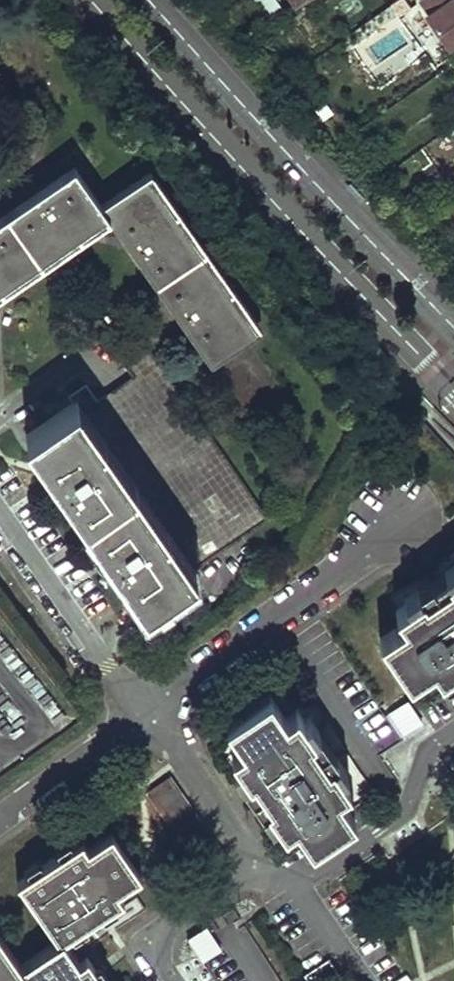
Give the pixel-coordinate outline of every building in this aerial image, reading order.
[(453,42),(453,0),(425,0),(432,10),(429,13),(453,42)] [(113,210),(217,360),(264,327),(153,172),(106,204),(78,165),(0,221),(0,290),(113,210)] [(80,403),(35,435),(156,603),(275,516),(155,349),(132,366),(137,373),(100,399),(89,384),(74,395),(80,403)] [(383,629),(412,673),(435,658),(442,669),(452,663),(453,666),(453,584),(432,598),(425,586),(422,588),(417,581),(405,589),(409,597),(399,603),(406,614),(383,629)] [(202,601),(189,583),(157,606),(170,623),(202,601)] [(270,689),(230,718),(246,742),(235,749),(242,759),(236,763),(245,776),(251,772),(253,774),(261,768),(280,793),(270,799),(271,801),(265,805),(274,818),(280,814),(288,825),(299,818),(315,840),(335,826),(356,812),(340,789),(352,782),(344,771),(350,767),(341,753),(335,757),(333,756),(325,762),(307,737),(316,730),(315,728),(321,724),(311,710),(305,715),(298,705),(287,713),(270,689)] [(388,708),(399,733),(423,722),(412,698),(388,708)] [(166,775),(142,791),(197,873),(221,856),(166,775)] [(31,973),(36,980),(110,980),(102,969),(91,953),(82,960),(66,936),(101,911),(126,894),(121,885),(145,869),(129,847),(116,827),(92,843),(85,834),(21,879),(62,940),(25,965),(2,931),(0,932),(0,980),(20,980),(31,973)] [(225,951),(209,928),(189,939),(206,964),(225,951)]
